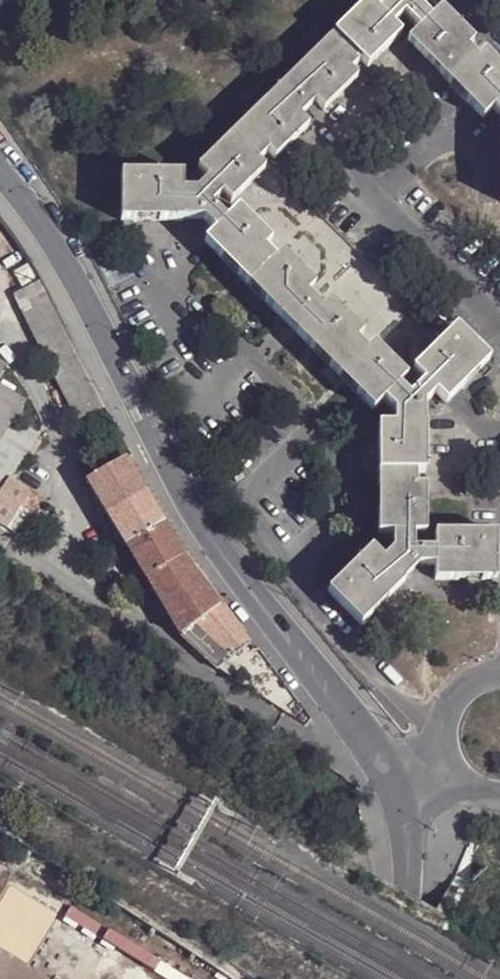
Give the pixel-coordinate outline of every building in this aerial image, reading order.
[(489,360),(456,327),(413,370),(424,381),(409,397),(398,386),(407,377),(373,344),(366,350),(357,340),(363,333),(330,301),(321,309),(306,295),(314,285),(282,253),(275,259),(264,249),(270,241),(238,208),(226,220),(212,205),(221,194),(231,202),(264,170),(257,163),(268,153),(274,159),(307,127),(299,118),(315,103),(324,111),(356,78),(350,71),(357,59),(367,68),(400,36),(393,27),(404,16),(418,31),(406,42),(427,63),(482,120),(492,109),(499,117),(499,69),(483,53),(476,59),(468,50),(473,43),(460,29),(441,9),(430,19),(419,8),(419,0),(389,0),(389,1),(378,12),(367,2),(333,35),(198,169),(207,179),(196,191),(182,191),(182,174),(122,174),(121,221),(182,222),(182,220),(203,220),(205,241),(374,410),(384,400),(395,411),(395,425),(378,426),(378,473),(378,533),(393,532),(393,549),(383,559),(372,547),(328,590),(363,623),(406,581),(405,579),(419,565),(435,565),(436,580),(496,579),(496,533),(435,532),(434,548),(415,549),(414,533),(426,532),(425,486),(416,486),(416,473),(426,472),(426,425),(425,426),(426,404),(437,393),(447,404),(489,360)] [(47,290),(42,279),(12,294),(76,420),(104,405),(47,290)] [(8,365),(0,360),(0,378),(8,365)] [(13,421),(25,402),(0,387),(0,442),(13,421)] [(78,421),(85,442),(97,439),(90,417),(78,421)] [(1,489),(0,490),(0,525),(5,529),(19,508),(32,517),(41,502),(10,482),(37,436),(13,421),(0,442),(0,488),(1,489)] [(137,480),(126,462),(124,460),(88,482),(183,637),(219,608),(195,575),(183,557),(162,522),(137,480)] [(234,628),(219,608),(183,637),(219,669),(248,647),(234,628)] [(147,978),(206,978),(134,935),(118,961),(147,978)]
